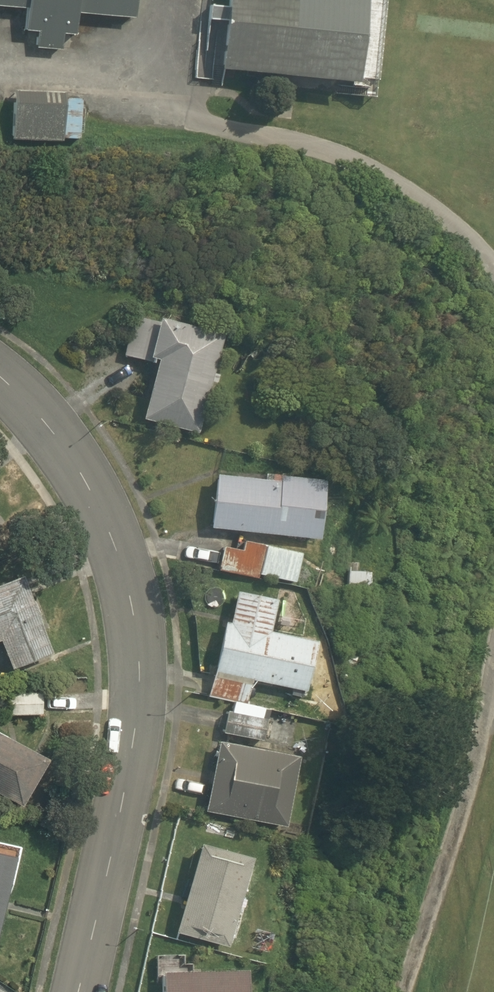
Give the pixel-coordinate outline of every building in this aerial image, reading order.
[(30,9),(27,31),(39,32),(38,48),(69,50),(70,35),(78,35),(80,13),(138,18),(140,0),(0,0),(0,6),(30,9)] [(230,21),(225,68),(361,82),(361,78),(380,80),(388,0),(231,0),(231,7),(212,5),(211,19),(230,21)] [(68,92),(18,89),(15,138),(66,141),(68,92)] [(152,363),(153,358),(148,356),(157,322),(133,316),(123,355),(152,363)] [(153,358),(156,359),(140,418),(196,433),(222,334),(158,318),(157,322),(148,356),(153,358)] [(209,527),(317,539),(323,479),(267,474),(266,480),(214,474),(209,527)] [(299,552),(243,541),(241,551),(221,547),(217,570),(255,578),(256,574),(294,582),(299,552)] [(19,573),(0,580),(0,643),(10,668),(50,652),(19,573)] [(315,639),(269,630),(276,598),(235,589),(228,621),(223,620),(213,675),(250,683),(251,679),(304,690),(315,639)] [(246,703),(250,683),(213,675),(202,672),(197,694),(232,702),(233,700),(246,703)] [(2,715),(41,714),(40,691),(1,692),(2,715)] [(230,711),(265,719),(267,707),(246,703),(233,700),(232,702),(230,711)] [(230,711),(226,710),(221,732),(260,740),(265,720),(265,719),(230,711)] [(286,725),(265,720),(260,740),(282,745),(286,725)] [(20,805),(46,757),(0,732),(0,795),(20,805)] [(298,755),(217,740),(204,809),(285,826),(298,755)] [(174,931),(227,946),(251,856),(198,841),(174,931)] [(12,855),(0,852),(0,913),(12,855)] [(246,968),(161,971),(161,991),(247,991),(246,968)]
